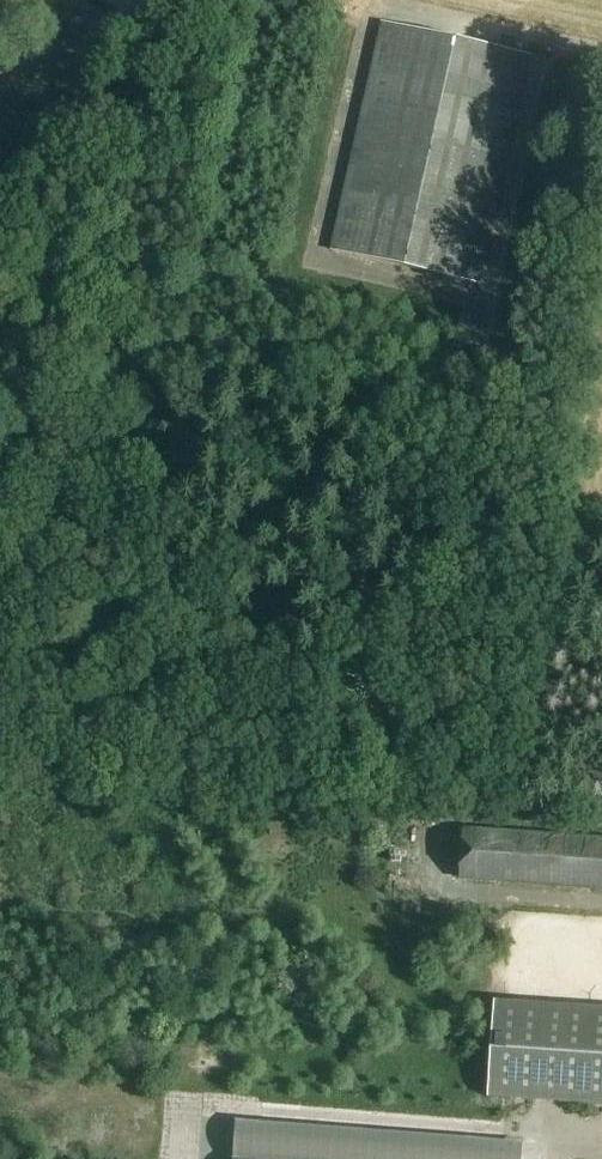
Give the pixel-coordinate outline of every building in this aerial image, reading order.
[(480,285),(532,57),(383,23),(331,251),(480,285)] [(463,837),(460,881),(601,889),(601,845),(463,837)] [(601,1103),(601,1007),(549,1004),(546,1003),(496,1000),(489,1096),(601,1103)] [(524,1143),(236,1121),(234,1158),(523,1158),(524,1143)]
